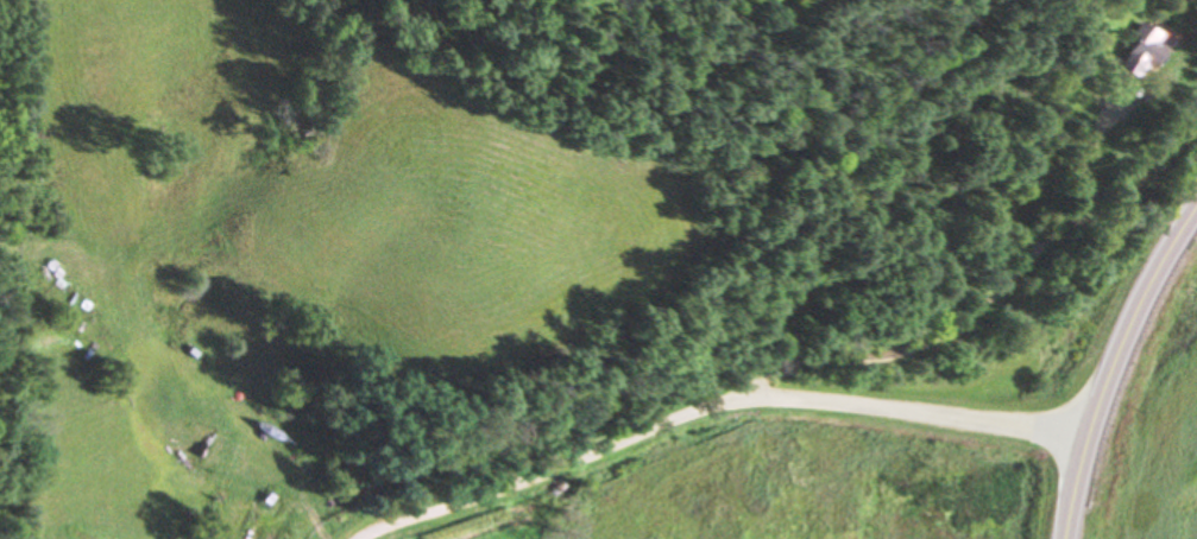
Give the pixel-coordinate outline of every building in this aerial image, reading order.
[(1153,37),(1140,27),(1109,66),(1131,82),(1156,50),(1148,44),(1153,37)]
